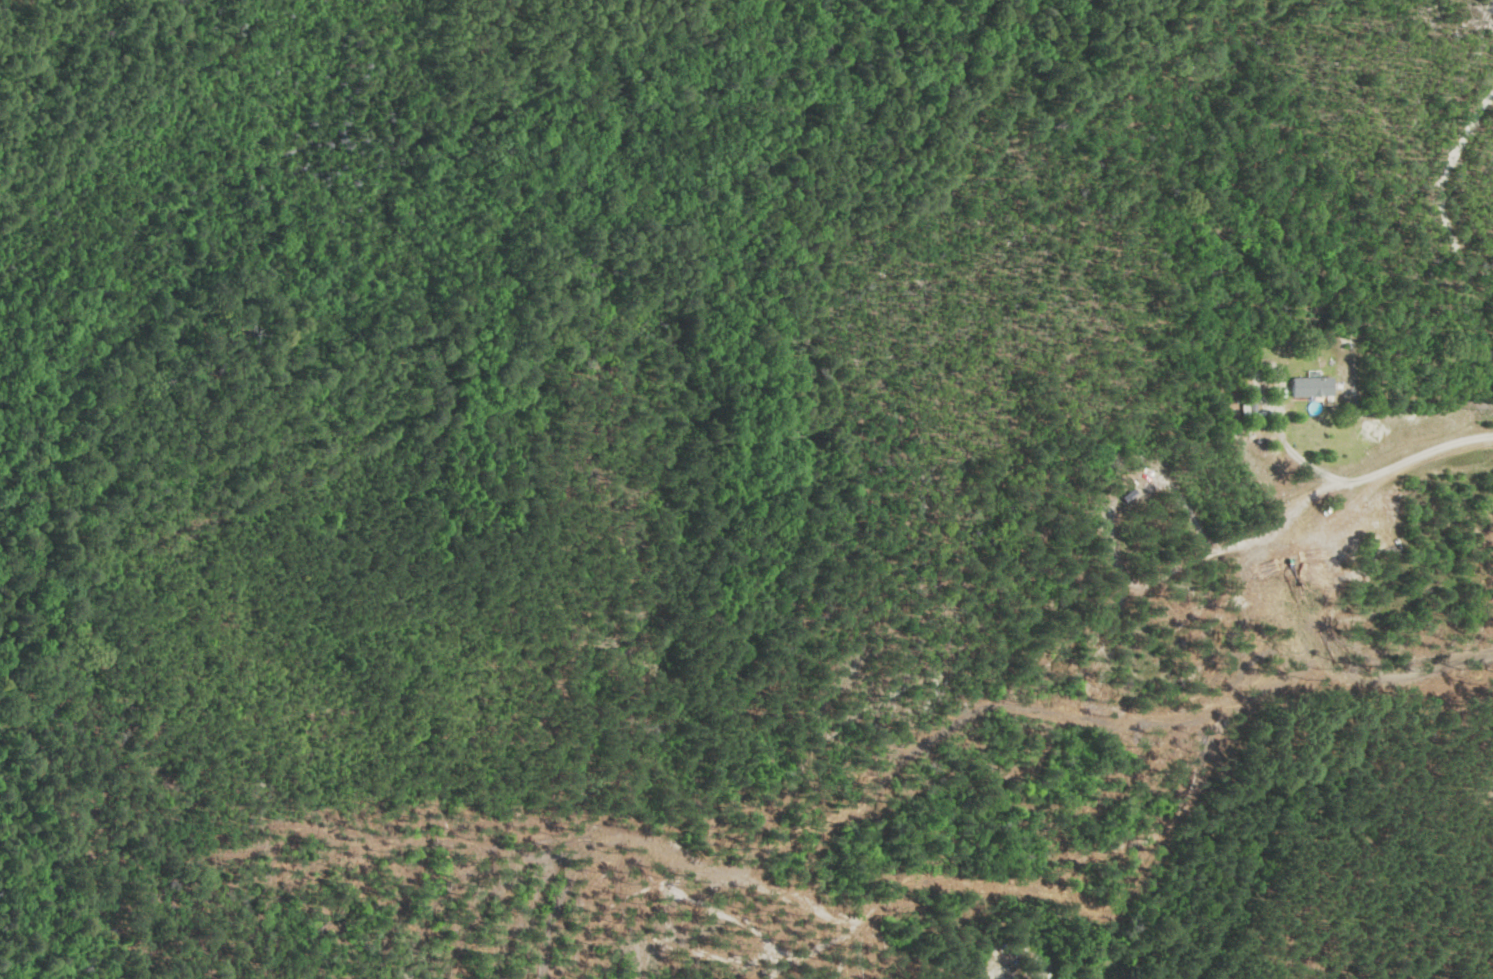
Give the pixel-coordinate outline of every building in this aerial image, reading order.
[(1330,375),(1289,376),(1289,395),(1331,395),(1330,375)]
